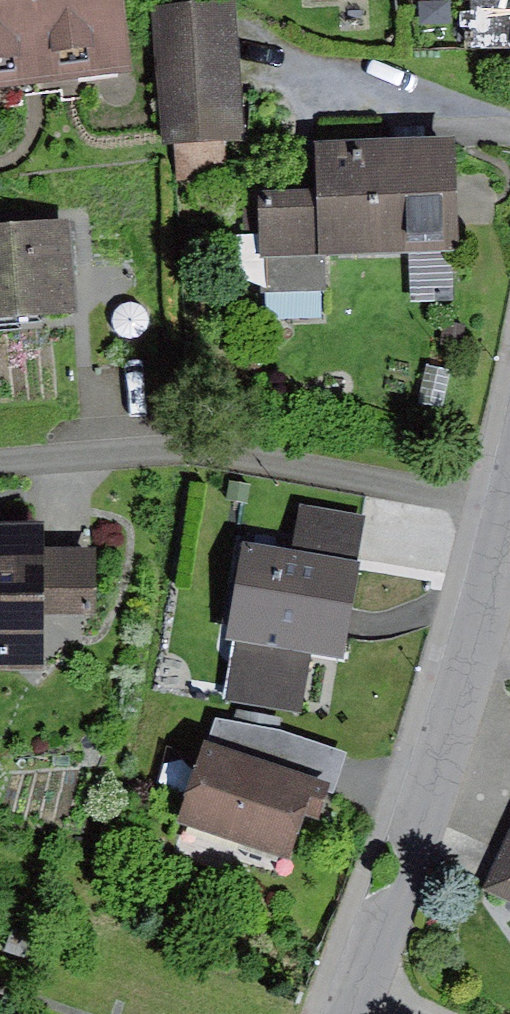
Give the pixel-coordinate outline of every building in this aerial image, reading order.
[(33,88),(132,75),(122,0),(0,0),(0,92),(33,88)] [(234,4),(156,9),(166,149),(172,148),(225,144),(244,143),(234,4)] [(225,144),(172,148),(175,182),(228,178),(225,144)] [(454,144),(315,146),(316,192),(315,260),(455,259),(454,144)] [(314,294),(315,260),(316,192),(250,191),(249,227),(234,227),(233,272),(257,272),(257,294),(314,294)] [(0,228),(0,319),(75,314),(69,224),(0,228)] [(465,325),(443,323),(441,347),(463,349),(465,325)] [(428,367),(420,406),(443,411),(452,373),(428,367)] [(301,505),(292,555),(359,565),(368,517),(301,505)] [(0,527),(0,671),(44,672),(45,614),(94,614),(95,554),(42,553),(42,528),(0,527)] [(292,555),(245,547),(230,642),(235,643),(313,656),(344,660),(359,565),(292,555)] [(235,643),(225,702),(303,715),(313,656),(235,643)] [(281,731),(214,719),(175,826),(288,863),(305,822),(326,825),(350,753),(281,731)] [(481,893),(509,906),(509,830),(481,893)]
